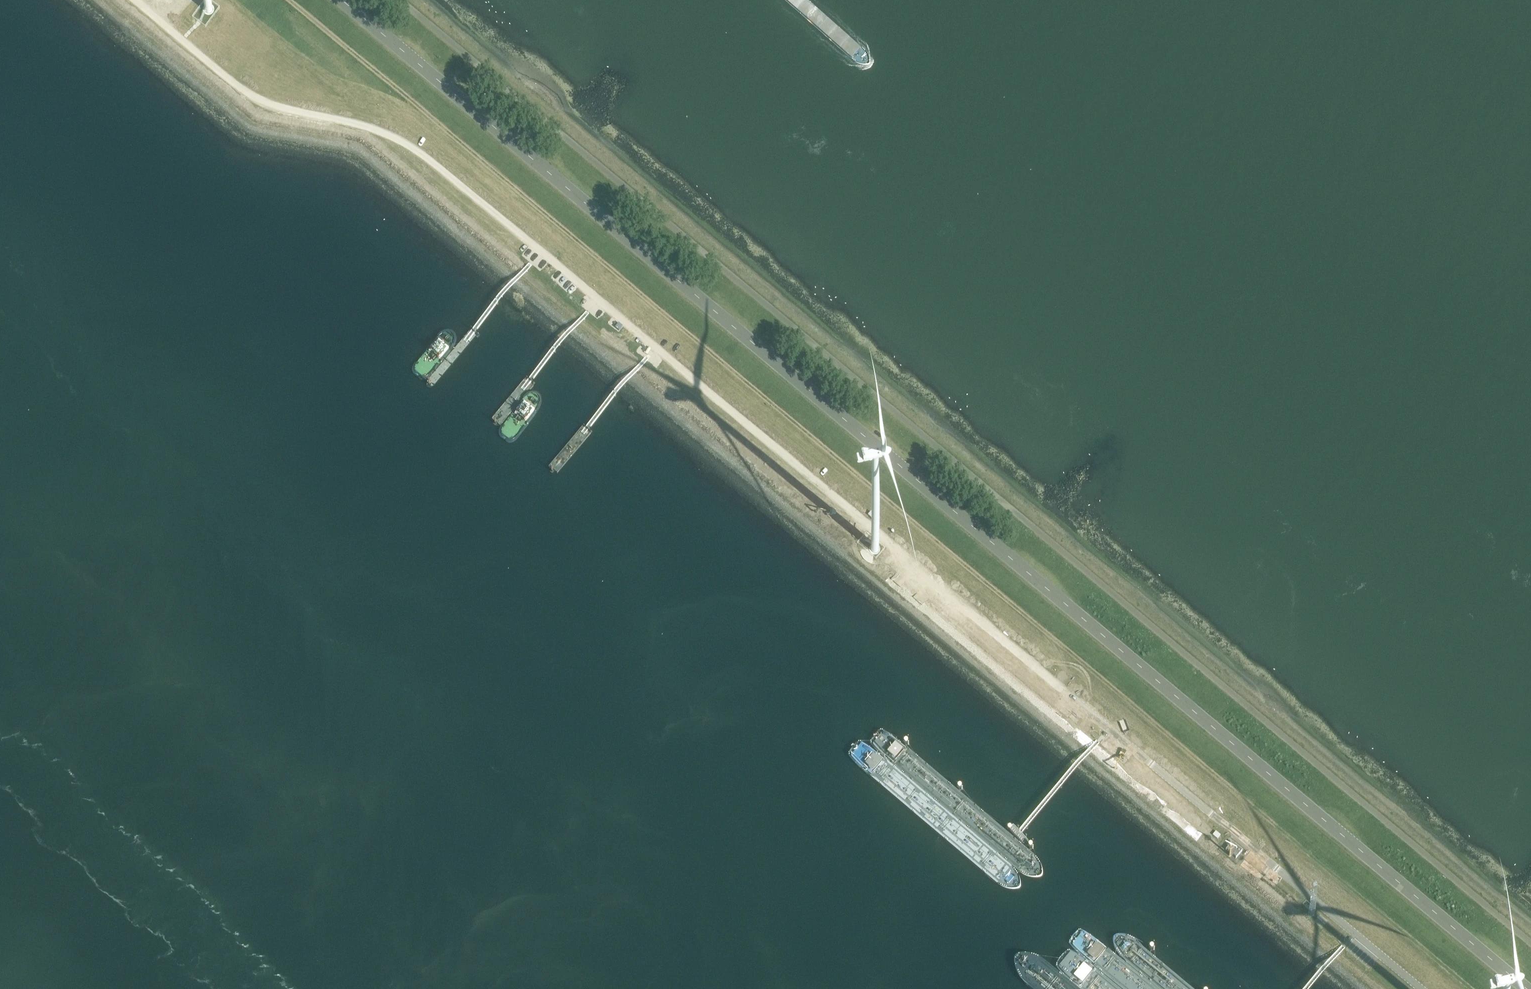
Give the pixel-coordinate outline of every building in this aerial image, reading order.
[(1229,853),(1229,855),(1229,856),(1228,857),(1229,857),(1229,858),(1230,858),(1231,858),(1232,858),(1232,857),(1232,856),(1236,858),(1235,859),(1236,859),(1242,851),(1232,843),(1225,851),(1226,851),(1229,853)]
